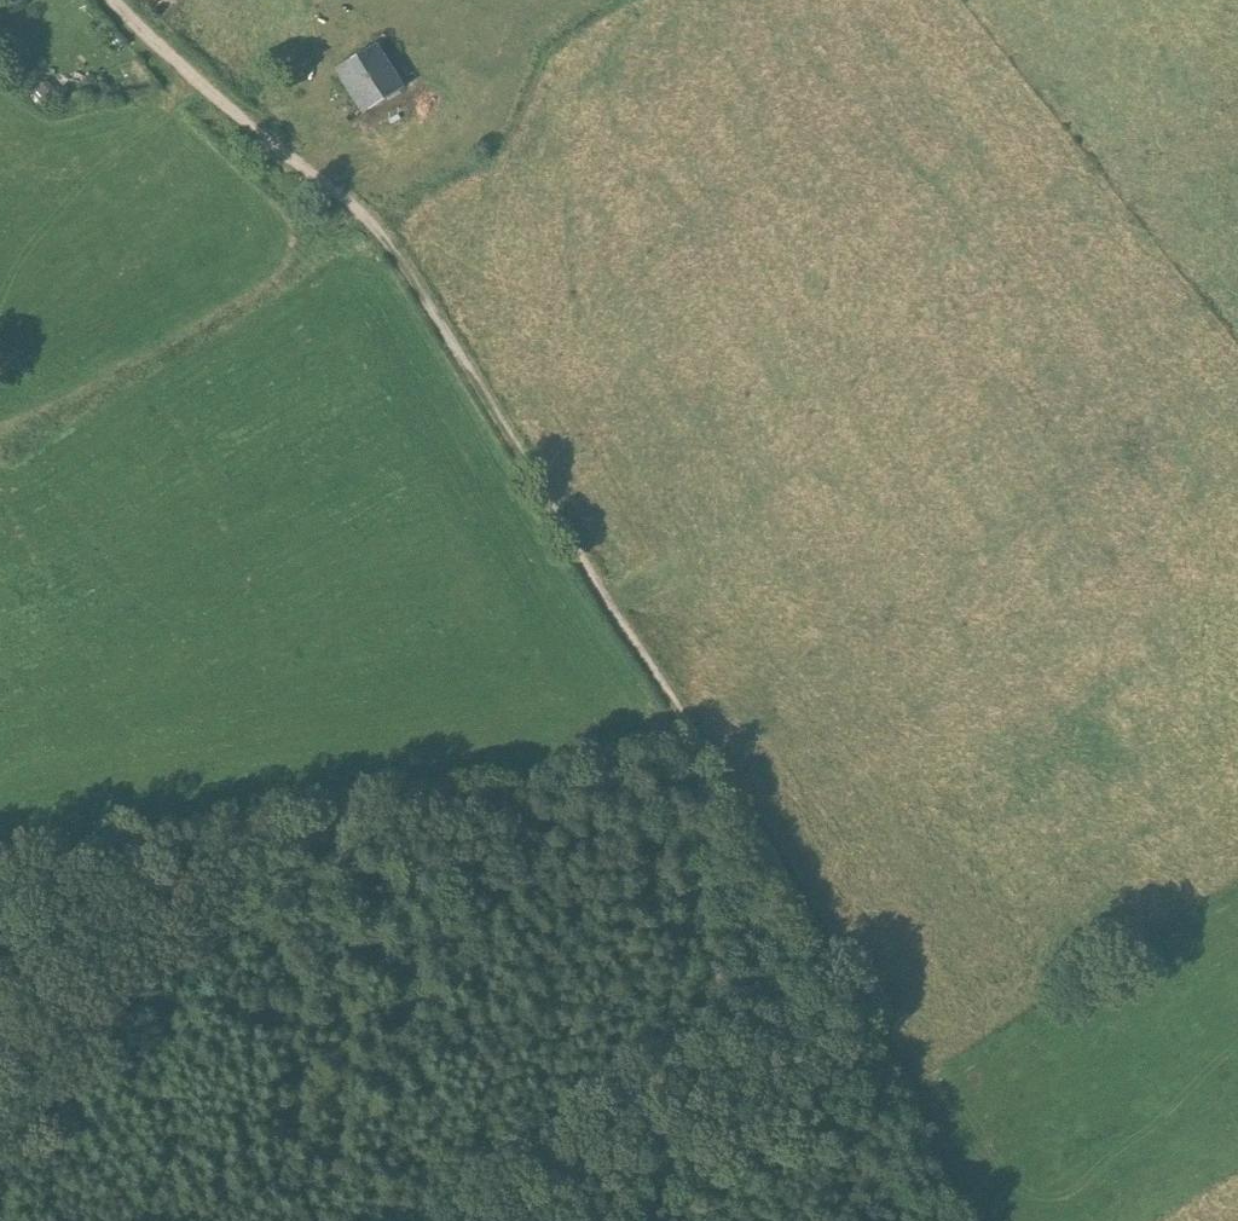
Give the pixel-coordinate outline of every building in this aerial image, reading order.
[(393,76),(374,46),(335,70),(363,115),(402,90),(396,81),(393,76)]
